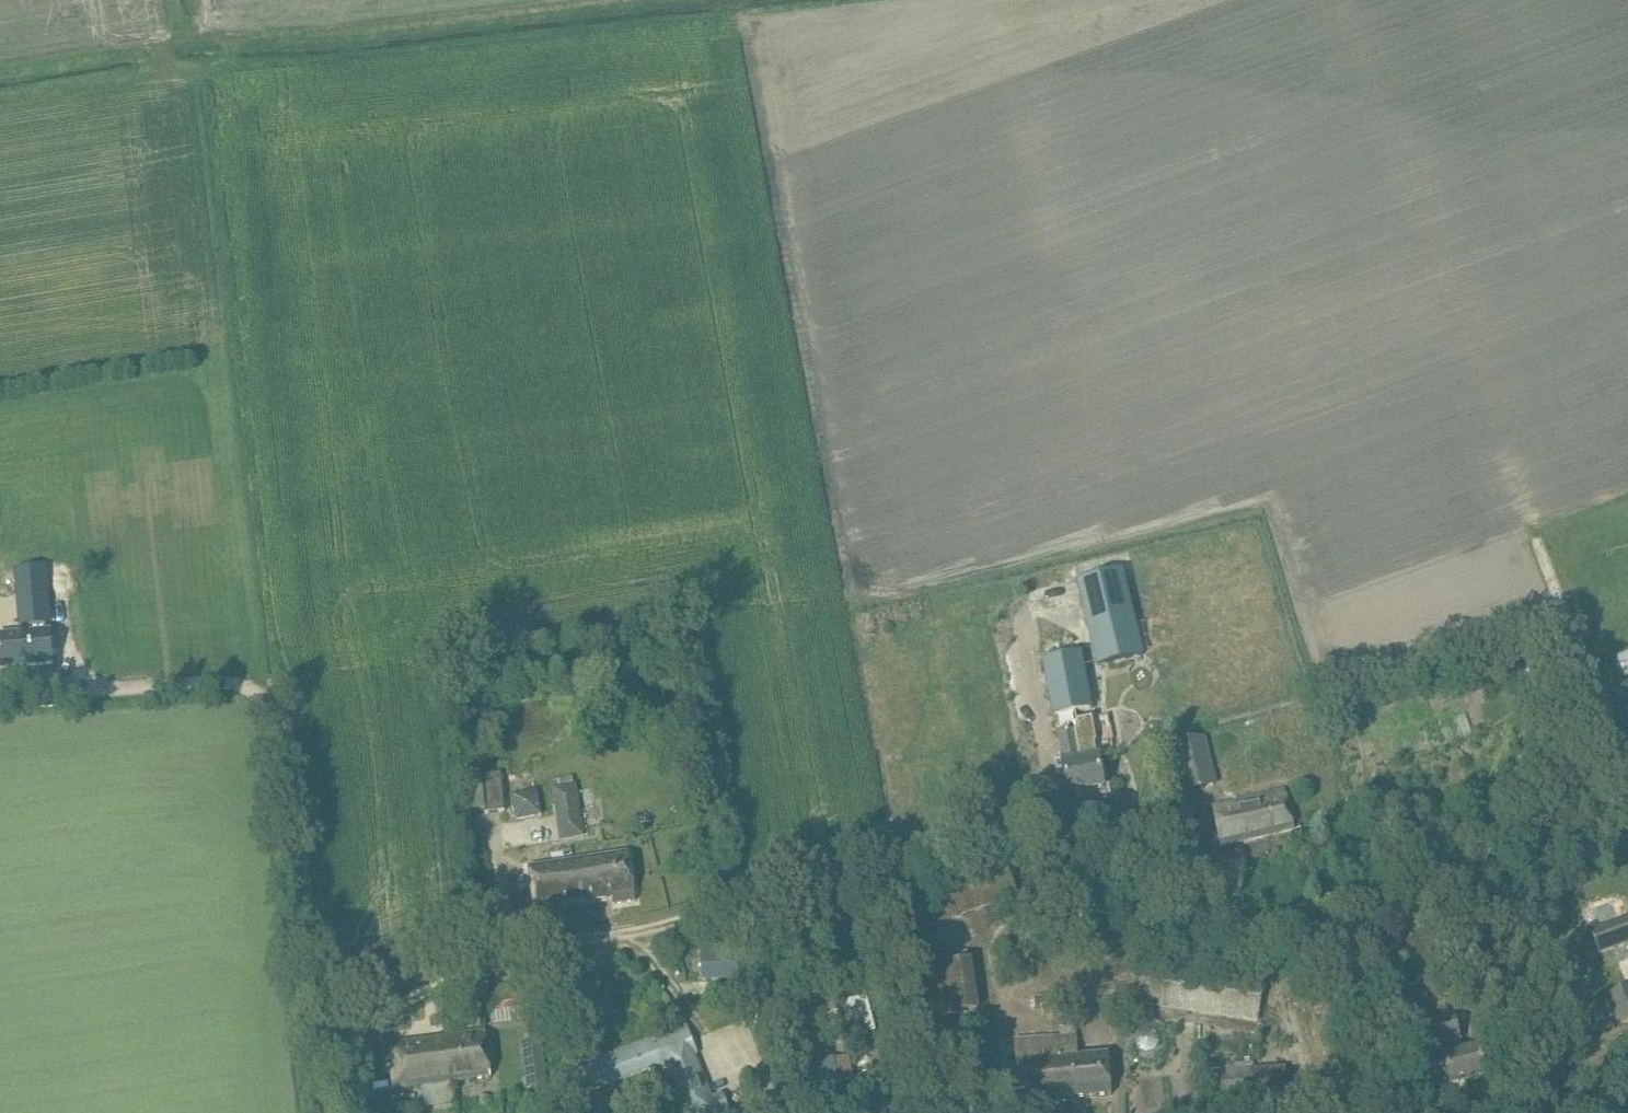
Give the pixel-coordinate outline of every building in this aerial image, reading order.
[(1121,571),(1078,581),(1099,667),(1142,657),(1121,571)] [(0,668),(52,663),(49,632),(48,618),(28,619),(30,633),(0,636),(0,664),(0,668)] [(1627,680),(1627,654),(1614,660),(1622,682),(1627,680)] [(1058,717),(1094,710),(1085,658),(1048,664),(1058,717)] [(1103,787),(1099,766),(1098,757),(1081,760),(1075,730),(1057,733),(1068,794),(1103,787)] [(1204,788),(1200,771),(1211,768),(1203,739),(1173,746),(1185,793),(1204,788)] [(481,777),(485,814),(505,812),(501,775),(481,777)] [(573,777),(550,781),(552,790),(551,790),(560,842),(585,837),(576,785),(575,786),(573,777)] [(1294,830),(1289,809),(1284,790),(1212,807),(1221,848),(1294,830)] [(516,820),(541,815),(536,792),(511,797),(516,820)] [(566,899),(575,900),(612,898),(613,905),(635,902),(628,852),(528,867),(535,910),(557,907),(556,901),(566,899)] [(1627,943),(1627,918),(1592,931),(1600,953),(1627,943)] [(1598,956),(1590,933),(1587,924),(1569,931),(1578,962),(1598,956)] [(978,1012),(972,961),(967,952),(936,959),(925,928),(892,939),(905,981),(924,973),(935,1020),(978,1012)] [(1008,938),(1012,946),(1026,939),(1022,931),(1008,938)] [(1424,1007),(1444,998),(1456,993),(1432,933),(1399,946),(1424,1007)] [(1117,983),(1114,1000),(1258,1021),(1265,975),(1143,957),(1139,986),(1117,983)] [(712,966),(713,980),(737,980),(736,1001),(760,1002),(760,1014),(790,1014),(790,966),(712,966)] [(1620,1024),(1627,1021),(1627,987),(1609,995),(1609,997),(1597,1002),(1608,1029),(1620,1024)] [(1486,1076),(1480,1055),(1479,1051),(1461,1056),(1451,1017),(1418,1025),(1424,1049),(1441,1044),(1451,1085),(1486,1076)] [(975,1041),(971,1018),(922,1026),(926,1048),(975,1041)] [(996,1075),(997,1081),(998,1103),(1019,1101),(1019,1102),(1111,1095),(1110,1074),(1109,1055),(1078,1057),(1076,1026),(1062,1027),(1063,1038),(1017,1042),(1019,1073),(996,1075)] [(552,1079),(561,1103),(663,1064),(682,1112),(724,1112),(729,1111),(722,1094),(711,1099),(683,1027),(552,1079)] [(448,1037),(453,1083),(491,1078),(485,1032),(448,1037)] [(403,1089),(424,1087),(428,1107),(456,1103),(452,1083),(453,1083),(448,1037),(382,1045),(386,1076),(401,1074),(403,1089)] [(539,1042),(522,1044),(526,1074),(530,1074),(532,1087),(545,1085),(539,1042)] [(806,1090),(833,1083),(826,1059),(800,1066),(806,1090)] [(1223,1100),(1287,1098),(1286,1068),(1222,1069),(1223,1100)]
